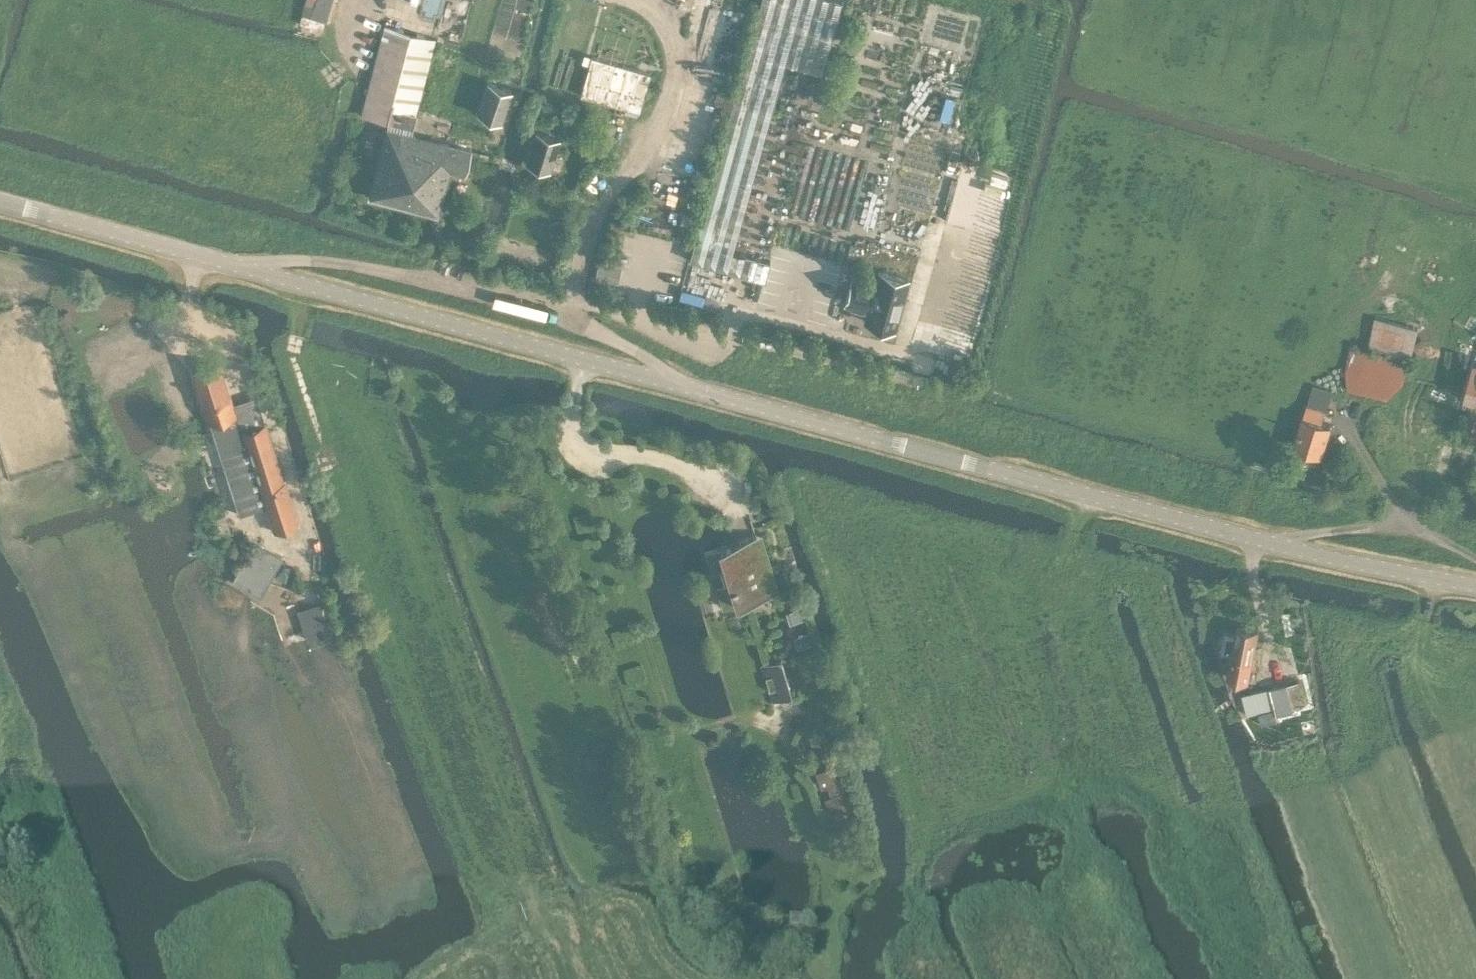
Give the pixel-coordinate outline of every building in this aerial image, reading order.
[(332,0),(306,0),(299,21),(324,29),(332,0)] [(732,101),(770,112),(785,61),(821,71),(841,0),(760,0),(732,101)] [(368,196),(370,196),(404,205),(408,186),(424,190),(437,140),(430,138),(429,142),(414,139),(415,134),(410,133),(435,37),(384,24),(361,115),(388,122),(369,193),(368,196)] [(639,110),(650,72),(591,55),(580,93),(639,110)] [(501,119),(510,89),(487,81),(477,112),(501,119)] [(607,154),(615,127),(600,122),(592,149),(607,154)] [(559,137),(535,130),(526,160),(550,168),(559,137)] [(437,214),(438,211),(449,169),(463,173),(470,148),(437,140),(424,190),(408,186),(404,205),(435,213),(437,214)] [(770,261),(733,251),(728,268),(765,279),(770,261)] [(622,262),(597,257),(593,276),(673,294),(676,278),(651,272),(621,265),(622,262)] [(894,327),(909,274),(879,266),(876,278),(853,272),(845,301),(868,307),(864,318),(894,327)] [(1418,328),(1403,324),(1374,316),(1368,346),(1411,357),(1418,328)] [(1351,344),(1345,368),(1348,388),(1388,397),(1403,382),(1409,358),(1351,344)] [(1475,397),(1475,355),(1473,355),(1464,395),(1475,397)] [(267,505),(275,529),(299,521),(285,478),(284,479),(265,421),(238,430),(227,396),(229,396),(218,364),(195,372),(205,403),(206,403),(216,431),(225,428),(232,451),(223,454),(242,513),(267,505)] [(1304,415),(1303,415),(1294,446),(1321,454),(1331,423),(1322,421),(1326,410),(1332,391),(1313,385),(1307,404),(1304,415)] [(1475,439),(1475,404),(1472,403),(1458,441),(1473,447),(1475,439)] [(772,591),(756,536),(706,551),(712,570),(721,567),(727,584),(717,587),(723,606),(772,591)] [(234,577),(263,593),(283,557),(255,540),(234,577)] [(301,607),(310,636),(331,629),(321,600),(301,607)] [(786,611),(797,647),(812,643),(801,606),(786,611)] [(1255,628),(1236,625),(1235,633),(1223,631),(1219,651),(1231,653),(1226,676),(1246,680),(1255,628)] [(792,695),(781,659),(761,664),(773,701),(792,695)] [(1304,702),(1296,679),(1239,693),(1244,712),(1272,706),(1273,712),(1290,708),(1289,705),(1304,702)] [(837,763),(815,771),(821,787),(827,785),(830,794),(824,796),(830,813),(852,805),(848,794),(851,793),(844,775),(842,776),(837,763)]
